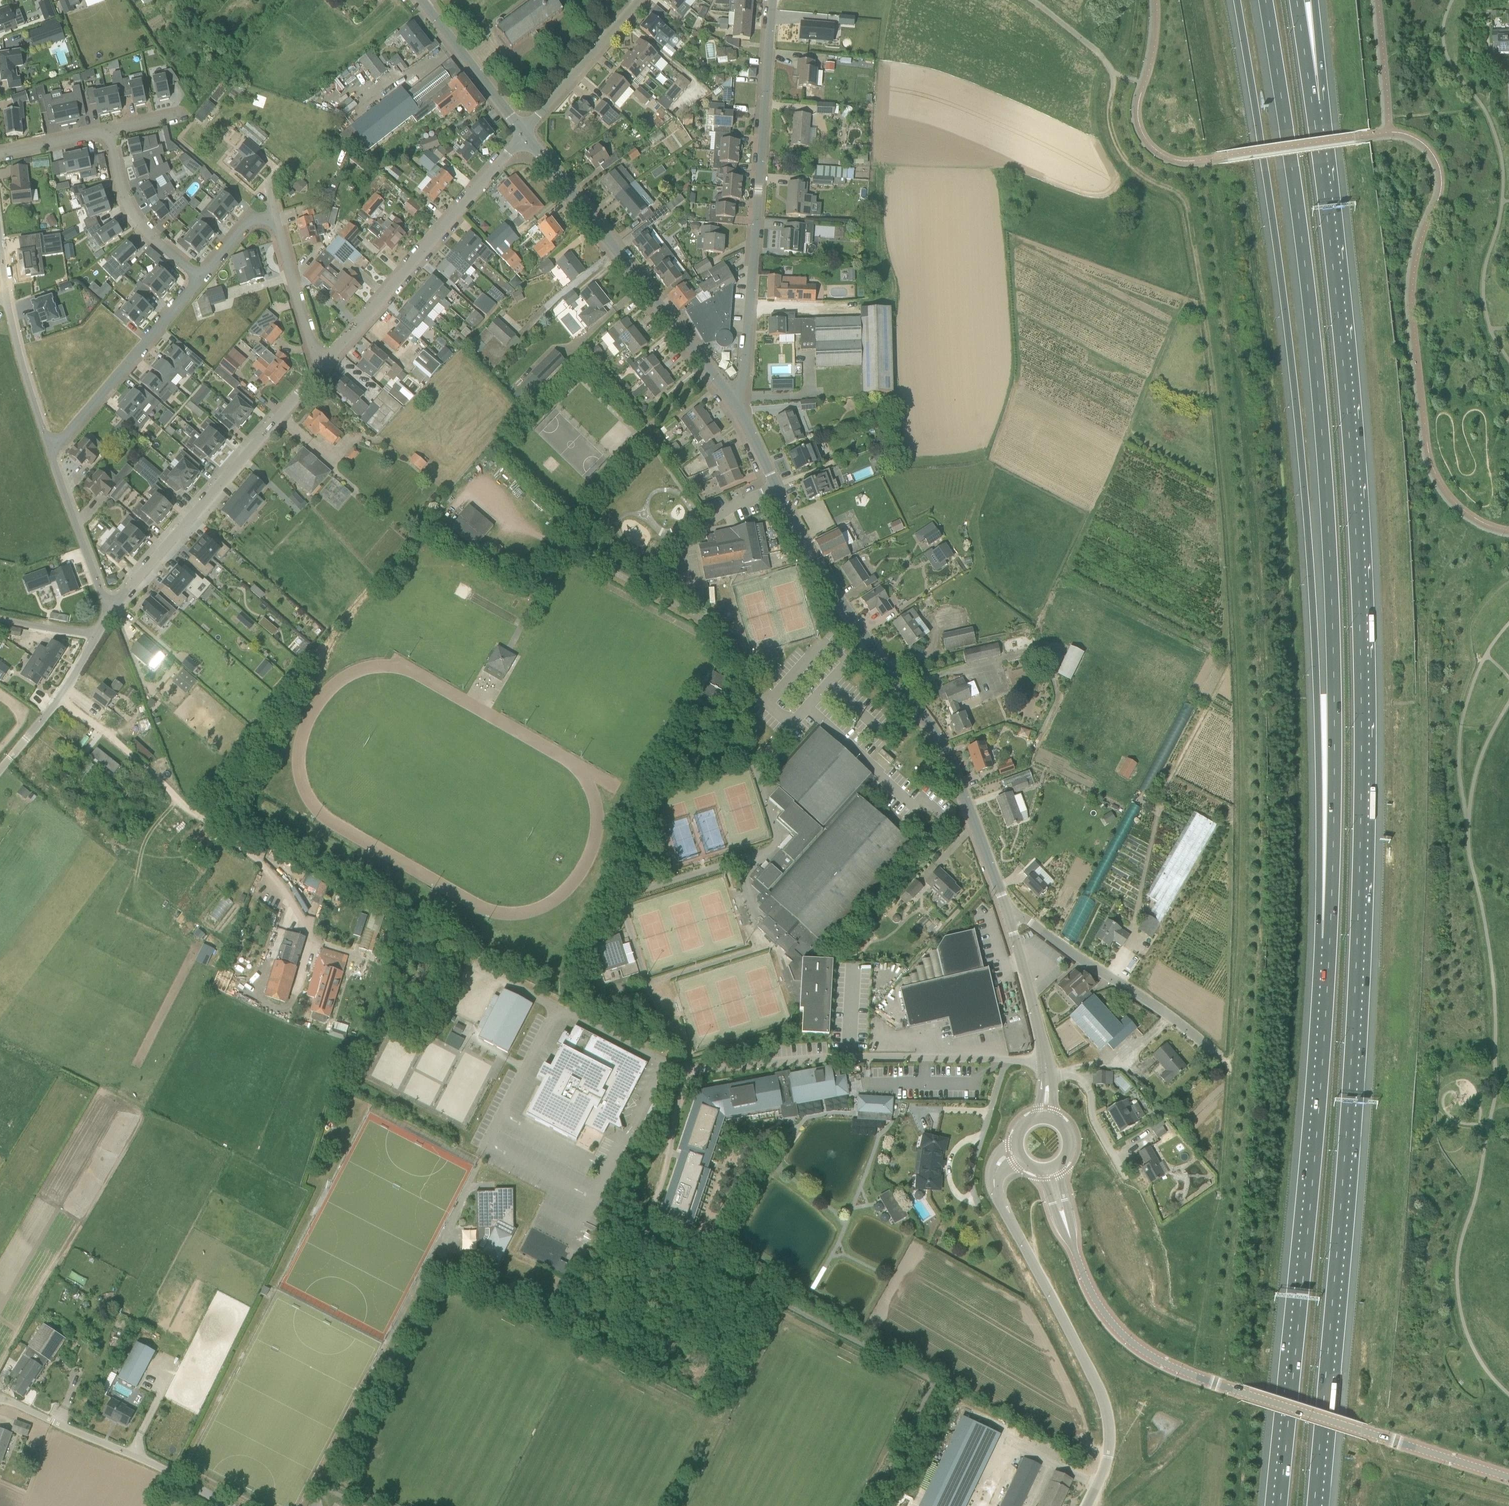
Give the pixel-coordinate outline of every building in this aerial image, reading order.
[(50,0),(49,0),(39,4),(45,21),(56,17),(50,0)] [(65,14),(74,11),(70,0),(64,0),(60,1),(65,14)] [(502,20),(500,20),(497,22),(497,25),(499,28),(501,28),(496,31),(511,50),(531,35),(534,38),(538,34),(536,31),(563,11),(560,6),(561,5),(561,4),(562,4),(562,3),(562,2),(562,1),(562,0),(529,0),(502,20)] [(663,1),(671,9),(667,14),(679,23),(691,9),(685,4),(680,0),(664,0),(663,1)] [(736,6),(735,13),(752,14),(753,2),(731,0),(717,0),(716,4),(736,6)] [(700,12),(706,15),(709,9),(703,6),(700,12)] [(3,26),(5,32),(17,27),(10,9),(0,12),(0,27),(3,26)] [(703,20),(706,15),(700,12),(697,17),(703,20)] [(752,14),(735,13),(734,26),(751,27),(752,14)] [(640,29),(664,49),(662,50),(672,58),(676,52),(673,50),(681,40),(652,15),(640,29)] [(859,46),(861,21),(853,20),(851,45),(859,46)] [(829,25),(802,22),(801,39),(828,42),(829,25)] [(59,23),(30,33),(35,47),(64,37),(59,23)] [(409,45),(422,35),(413,24),(400,34),(409,45)] [(733,39),(725,38),(724,42),(726,42),(726,43),(738,49),(739,39),(750,40),(751,27),(734,26),(733,39)] [(1499,31),(1492,31),(1493,44),(1499,44),(1499,54),(1508,54),(1508,31),(1499,31)] [(431,46),(422,35),(409,45),(418,57),(431,46)] [(640,45),(635,50),(654,66),(657,69),(662,73),(669,64),(661,58),(640,40),(637,42),(640,45)] [(725,49),(716,50),(717,59),(726,58),(725,49)] [(16,78),(15,67),(24,67),(21,50),(0,53),(0,70),(2,80),(8,80),(9,88),(21,87),(20,78),(17,78),(16,78)] [(647,74),(649,73),(650,71),(653,73),(657,69),(654,66),(635,50),(630,56),(628,54),(626,56),(647,74)] [(384,66),(379,59),(378,59),(372,52),(365,57),(360,62),(375,80),(380,76),(387,70),(384,66)] [(736,52),(727,53),(728,62),(737,61),(736,52)] [(383,56),(379,59),(384,66),(388,62),(383,56)] [(621,67),(629,73),(636,79),(640,74),(644,78),(647,74),(626,56),(624,58),(626,61),(621,67)] [(450,60),(419,84),(419,85),(407,95),(402,88),(351,127),(340,136),(362,156),(369,150),(413,117),(463,76),(459,70),(450,60)] [(816,87),(817,70),(814,69),(815,62),(798,61),(798,69),(801,69),(799,87),(803,87),(803,86),(816,87)] [(408,68),(403,62),(398,66),(403,72),(408,68)] [(834,64),(826,63),(826,71),(834,72),(834,64)] [(740,73),(739,77),(749,77),(749,69),(744,70),(740,73)] [(160,100),(160,101),(169,99),(169,98),(170,98),(168,83),(179,81),(171,70),(165,71),(165,72),(153,75),(158,100),(160,100)] [(114,73),(113,90),(106,91),(106,87),(105,87),(111,113),(112,112),(112,114),(121,112),(121,111),(122,110),(119,96),(126,95),(125,93),(123,82),(121,72),(114,73)] [(664,85),(668,80),(660,73),(656,79),(664,85)] [(611,82),(602,93),(620,110),(634,93),(629,88),(630,87),(615,74),(609,81),(611,82)] [(681,75),(674,83),(683,91),(690,82),(681,75)] [(485,104),(463,76),(413,117),(417,123),(437,107),(445,117),(461,103),(470,115),(485,104)] [(724,76),(716,76),(716,84),(725,83),(724,76)] [(724,89),(731,90),(732,78),(726,82),(721,86),(724,89)] [(147,103),(142,81),(130,84),(129,81),(123,82),(125,93),(131,92),(134,105),(136,105),(136,106),(145,104),(145,103),(147,103)] [(677,99),(683,91),(674,83),(668,91),(677,99)] [(36,89),(37,96),(46,94),(44,86),(36,89)] [(87,90),(89,102),(96,101),(99,115),(101,115),(101,116),(110,114),(109,113),(111,113),(105,87),(94,90),(93,89),(87,90)] [(221,87),(216,93),(221,96),(226,90),(221,87)] [(652,97),(640,88),(633,96),(645,105),(652,97)] [(78,122),(77,117),(86,115),(80,89),(73,91),(74,97),(63,99),(69,125),(77,124),(76,122),(78,122)] [(667,110),(677,99),(668,91),(658,102),(667,110)] [(5,112),(7,136),(23,135),(22,120),(25,120),(23,103),(29,101),(26,92),(11,98),(14,106),(17,105),(18,110),(5,112)] [(240,98),(232,92),(228,97),(236,103),(240,98)] [(62,127),(69,125),(63,99),(53,101),(51,95),(44,97),(49,122),(58,120),(60,126),(61,125),(62,127)] [(565,115),(578,127),(588,114),(592,109),(581,99),(577,105),(575,103),(565,115)] [(195,118),(202,124),(215,107),(208,101),(195,118)] [(602,101),(594,111),(602,118),(601,120),(609,127),(622,118),(602,101)] [(835,106),(817,104),(816,114),(834,115),(835,106)] [(714,133),(715,133),(731,134),(731,128),(732,128),(733,113),(723,113),(723,105),(710,105),(709,117),(714,117),(714,133)] [(808,146),(809,129),(810,115),(794,114),(792,145),(808,146)] [(684,115),(683,125),(692,126),(693,116),(684,115)] [(468,127),(458,135),(466,142),(476,151),(483,143),(489,139),(490,141),(495,137),(493,135),(494,135),(488,127),(490,126),(486,120),(484,122),(483,121),(472,130),(471,131),(468,127)] [(249,122),(241,131),(260,147),(268,138),(249,122)] [(171,141),(169,133),(164,134),(166,142),(168,153),(178,148),(171,141)] [(714,151),(739,153),(740,141),(733,141),(734,134),(731,134),(715,133),(715,142),(714,151)] [(142,154),(143,161),(152,158),(153,158),(164,154),(162,145),(151,148),(148,137),(128,142),(132,156),(142,154)] [(421,142),(424,152),(440,146),(436,137),(421,142)] [(255,156),(260,150),(249,140),(239,151),(247,158),(236,171),(249,183),(265,165),(255,156)] [(452,150),(467,163),(477,152),(476,151),(466,142),(461,148),(457,145),(452,150)] [(601,166),(604,171),(619,160),(614,155),(610,159),(599,145),(585,156),(596,170),(601,166)] [(440,147),(437,151),(443,157),(447,153),(440,147)] [(635,149),(628,154),(633,161),(640,155),(635,149)] [(436,165),(440,161),(443,157),(437,151),(436,151),(434,150),(429,151),(419,162),(430,172),(431,170),(436,165)] [(92,168),(98,167),(95,155),(89,156),(88,151),(76,153),(80,173),(92,170),(92,168)] [(714,151),(713,160),(713,169),(718,170),(718,169),(731,170),(731,164),(738,164),(739,153),(714,151)] [(80,173),(76,153),(63,156),(64,161),(58,163),(61,175),(67,174),(68,176),(80,173)] [(364,171),(369,165),(354,153),(350,159),(364,171)] [(179,158),(183,164),(191,159),(186,155),(179,158)] [(859,155),(859,157),(851,157),(846,157),(846,164),(851,164),(859,164),(867,164),(868,155),(859,155)] [(49,156),(32,159),(34,168),(50,165),(49,156)] [(155,180),(155,181),(171,171),(168,163),(156,168),(153,158),(152,158),(143,161),(134,165),(139,178),(148,175),(151,182),(155,180)] [(376,163),(379,170),(389,166),(386,159),(376,163)] [(202,168),(197,164),(189,171),(194,175),(202,168)] [(442,170),(436,165),(431,170),(437,176),(432,181),(443,191),(453,179),(442,170)] [(621,166),(601,183),(614,198),(634,181),(621,166)] [(26,167),(12,169),(14,191),(12,192),(14,204),(22,203),(22,205),(31,204),(30,202),(32,202),(30,184),(28,184),(26,167)] [(398,181),(403,174),(394,167),(389,173),(398,181)] [(723,188),(741,189),(742,178),(736,177),(736,170),(731,170),(718,169),(718,170),(717,178),(724,182),(723,188)] [(95,172),(81,175),(83,182),(97,179),(95,172)] [(214,175),(210,180),(215,184),(219,179),(214,175)] [(526,222),(543,208),(529,192),(515,175),(498,189),(512,206),(526,222)] [(434,202),(443,191),(432,181),(427,177),(418,188),(434,202)] [(812,185),(832,186),(833,179),(813,177),(813,178),(812,185)] [(300,194),(308,185),(303,180),(301,178),(293,187),(300,194)] [(328,191),(336,193),(340,182),(333,179),(328,191)] [(156,196),(160,203),(167,197),(168,197),(175,191),(171,183),(160,189),(155,181),(155,180),(151,182),(140,189),(147,201),(156,196)] [(614,198),(634,221),(635,219),(638,217),(648,208),(639,197),(644,193),(634,181),(614,198)] [(787,214),(803,216),(803,217),(813,217),(813,196),(806,196),(807,184),(799,183),(789,183),(787,214)] [(107,199),(102,188),(87,193),(85,186),(72,188),(75,198),(77,197),(82,209),(107,199)] [(717,205),(721,205),(721,199),(740,200),(741,189),(723,188),(723,194),(716,196),(715,205),(717,205)] [(222,191),(214,200),(230,215),(238,205),(222,191)] [(383,200),(375,193),(361,210),(369,217),(383,200)] [(151,210),(161,221),(168,214),(174,221),(189,204),(183,197),(174,205),(168,197),(167,197),(160,203),(151,210)] [(194,198),(190,204),(195,209),(200,203),(194,198)] [(107,199),(82,209),(84,208),(88,220),(84,221),(87,231),(99,225),(96,217),(111,211),(107,199)] [(403,208),(413,217),(421,208),(411,199),(403,208)] [(201,215),(211,223),(215,218),(222,224),(230,215),(214,200),(213,200),(201,215)] [(721,205),(717,205),(717,212),(710,214),(709,223),(727,224),(728,218),(734,218),(735,207),(733,206),(721,205)] [(654,230),(651,227),(670,212),(665,206),(646,221),(648,223),(642,228),(634,234),(638,239),(632,243),(639,252),(653,241),(650,237),(654,230)] [(313,210),(303,213),(304,219),(297,221),(300,232),(328,224),(327,219),(321,221),(319,215),(315,216),(313,210)] [(365,221),(369,217),(361,210),(357,215),(365,221)] [(46,219),(51,228),(57,224),(53,215),(46,219)] [(207,228),(211,223),(201,215),(197,220),(201,223),(194,232),(207,245),(215,235),(207,228)] [(399,229),(403,225),(396,218),(395,218),(392,215),(384,224),(380,220),(377,223),(399,242),(405,235),(399,229)] [(551,219),(549,221),(545,216),(538,221),(542,226),(539,229),(547,239),(534,249),(541,258),(543,257),(545,260),(551,253),(549,252),(554,248),(551,244),(563,234),(551,219)] [(686,224),(687,216),(678,223),(682,227),(686,224)] [(115,222),(103,231),(99,225),(87,231),(93,239),(94,238),(101,248),(123,233),(115,222)] [(381,250),(386,245),(392,250),(399,242),(377,223),(376,222),(369,230),(378,238),(374,244),(381,250)] [(521,238),(506,222),(485,241),(500,256),(509,248),(521,238)] [(349,223),(339,236),(350,245),(355,239),(361,232),(349,223)] [(484,223),(479,229),(484,234),(490,228),(484,223)] [(310,239),(312,245),(322,242),(320,236),(325,234),(323,229),(329,228),(328,224),(300,232),(303,241),(310,239)] [(787,252),(797,253),(804,253),(805,245),(804,245),(804,225),(789,224),(788,231),(782,231),(781,249),(787,250),(787,252)] [(63,234),(67,242),(78,236),(74,228),(63,234)] [(704,252),(723,253),(724,238),(718,237),(719,229),(702,228),(701,237),(705,237),(704,252)] [(207,245),(194,232),(191,231),(183,240),(181,238),(177,243),(186,252),(191,247),(199,254),(207,245)] [(490,250),(470,233),(462,242),(479,257),(482,259),(490,250)] [(23,276),(38,274),(35,257),(52,254),(50,246),(62,244),(61,235),(44,237),(43,235),(30,237),(30,238),(31,238),(32,243),(31,243),(32,250),(19,252),(23,276)] [(339,236),(326,251),(336,259),(341,252),(350,260),(357,252),(339,236)] [(355,239),(350,245),(355,250),(361,243),(355,239)] [(653,241),(639,252),(646,261),(652,257),(655,262),(669,251),(664,245),(657,246),(653,241)] [(454,252),(465,261),(471,267),(479,257),(462,242),(454,252)] [(126,263),(137,252),(128,243),(107,262),(116,272),(117,272),(123,278),(131,268),(126,263)] [(148,257),(154,251),(149,247),(144,253),(148,257)] [(521,261),(509,248),(500,256),(513,268),(521,261)] [(102,250),(94,256),(97,261),(105,254),(102,250)] [(255,251),(232,258),(236,271),(244,268),(248,282),(263,278),(255,251)] [(661,280),(675,269),(672,265),(675,259),(669,251),(655,262),(659,267),(654,271),(661,280)] [(463,276),(460,279),(461,279),(465,282),(469,277),(465,273),(471,267),(465,261),(454,252),(446,261),(457,270),(463,276)] [(585,271),(571,253),(558,263),(571,281),(585,271)] [(326,271),(332,275),(331,275),(335,279),(336,279),(342,284),(354,294),(360,287),(354,282),(359,277),(351,270),(346,275),(342,271),(339,275),(329,267),(319,258),(316,262),(321,266),(326,271)] [(159,268),(152,276),(151,276),(168,290),(169,289),(170,290),(175,283),(174,283),(176,281),(165,272),(169,267),(159,259),(155,264),(159,268)] [(544,276),(555,267),(549,260),(539,269),(544,276)] [(699,276),(712,268),(707,260),(694,267),(699,276)] [(446,261),(437,271),(448,280),(455,285),(460,279),(463,276),(457,270),(446,261)] [(319,278),(326,271),(321,266),(316,262),(305,275),(315,283),(319,278)] [(676,290),(667,297),(679,312),(691,302),(694,305),(710,292),(705,285),(730,270),(726,262),(718,266),(692,281),(683,286),(682,285),(676,290)] [(486,272),(503,287),(507,281),(491,267),(486,272)] [(673,285),(676,290),(682,285),(683,286),(692,281),(686,273),(679,275),(675,269),(661,280),(668,289),(673,285)] [(732,336),(731,335),(730,334),(729,333),(728,333),(728,332),(729,331),(726,326),(729,325),(732,286),(736,284),(730,270),(705,285),(710,292),(694,305),(695,307),(688,312),(686,309),(685,309),(703,340),(716,340),(716,342),(717,344),(718,346),(720,347),(722,348),(724,349),(726,348),(728,348),(730,346),(732,344),(732,343),(733,340),(732,338),(732,337),(732,336)] [(333,290),(329,295),(336,302),(341,297),(347,302),(354,294),(342,284),(336,279),(335,279),(331,275),(332,275),(326,271),(319,278),(324,283),(323,284),(323,286),(328,290),(330,290),(331,289),(333,290)] [(167,291),(168,290),(151,276),(152,276),(149,274),(141,283),(140,282),(136,287),(137,288),(145,295),(149,290),(160,299),(161,298),(162,299),(168,292),(167,291)] [(432,277),(424,286),(435,295),(441,301),(443,298),(444,299),(450,292),(432,277)] [(469,277),(465,282),(469,286),(471,283),(473,281),(469,277)] [(510,283),(516,289),(521,282),(516,277),(510,283)] [(807,279),(768,277),(768,299),(815,301),(816,285),(807,285),(807,279)] [(61,291),(73,287),(71,282),(60,286),(61,291)] [(106,284),(101,290),(96,295),(103,300),(112,289),(106,284)] [(581,295),(590,307),(578,316),(588,329),(607,314),(603,308),(610,302),(595,284),(581,295)] [(435,295),(424,286),(416,295),(439,314),(444,308),(447,310),(449,307),(441,301),(435,295)] [(130,305),(146,319),(147,318),(148,319),(154,312),(153,311),(154,310),(143,301),(147,296),(145,295),(137,288),(133,293),(137,296),(130,304),(130,305)] [(198,301),(202,316),(212,313),(210,305),(225,301),(221,288),(206,292),(206,295),(203,296),(198,301)] [(513,294),(516,303),(524,300),(520,291),(513,294)] [(498,303),(504,296),(499,292),(493,299),(498,303)] [(568,306),(578,299),(573,292),(563,299),(568,306)] [(416,295),(408,305),(433,326),(435,324),(433,322),(439,314),(416,295)] [(485,295),(475,306),(487,317),(497,306),(485,295)] [(58,319),(55,308),(51,297),(33,303),(36,312),(37,312),(38,314),(29,317),(34,335),(44,332),(41,324),(48,322),(48,323),(52,321),(58,319)] [(441,301),(449,307),(451,305),(444,299),(443,298),(441,301)] [(138,328),(140,327),(141,327),(146,321),(145,320),(146,319),(130,305),(130,304),(128,302),(120,312),(118,310),(114,315),(124,323),(128,319),(138,328)] [(412,333),(412,334),(419,340),(430,328),(431,329),(433,326),(408,305),(400,314),(401,315),(397,319),(401,323),(412,333)] [(859,318),(815,319),(816,343),(815,367),(860,366),(860,394),(892,393),(890,308),(859,309),(859,318)] [(262,337),(271,345),(281,333),(273,325),(278,319),(268,310),(256,324),(265,333),(262,337)] [(475,311),(466,321),(474,328),(483,318),(475,311)] [(773,320),(769,320),(769,336),(800,335),(801,344),(816,343),(815,319),(794,320),(794,313),(773,314),(773,320)] [(479,353),(481,351),(494,337),(506,347),(506,346),(511,351),(521,341),(516,337),(517,336),(500,320),(498,318),(487,329),(486,328),(478,338),(476,336),(469,344),(479,353)] [(626,318),(607,333),(614,342),(633,327),(626,318)] [(396,352),(412,334),(412,333),(401,323),(393,332),(391,331),(383,341),(396,352)] [(471,332),(467,327),(461,333),(466,338),(471,332)] [(619,353),(626,347),(640,336),(633,327),(614,342),(612,344),(612,345),(619,353)] [(633,356),(647,345),(640,336),(626,347),(633,356)] [(453,343),(459,349),(464,344),(458,339),(453,343)] [(176,347),(174,346),(172,348),(170,346),(163,353),(167,357),(168,357),(185,371),(192,363),(198,368),(203,362),(180,342),(176,347)] [(260,357),(261,357),(266,361),(265,362),(272,367),(283,376),(289,369),(283,364),(288,359),(280,352),(275,357),(267,350),(259,343),(253,351),(260,357)] [(396,365),(372,344),(369,348),(371,350),(356,367),(371,380),(385,363),(392,369),(396,365)] [(598,346),(591,351),(596,357),(603,352),(598,346)] [(443,352),(442,351),(437,356),(444,363),(453,354),(447,348),(443,352)] [(422,384),(428,377),(430,379),(443,364),(426,350),(413,364),(416,367),(411,374),(422,384)] [(533,376),(515,394),(524,403),(566,361),(554,350),(531,374),(533,376)] [(242,365),(229,354),(219,366),(233,377),(242,365)] [(646,354),(633,364),(630,366),(638,377),(657,362),(652,356),(649,358),(646,354)] [(601,355),(596,359),(600,364),(605,361),(601,355)] [(164,361),(162,360),(160,362),(158,360),(151,367),(156,371),(171,383),(178,375),(183,379),(188,374),(191,376),(185,371),(168,357),(167,357),(164,361)] [(253,366),(258,371),(255,375),(258,378),(266,385),(270,380),(276,385),(283,376),(272,367),(265,362),(266,361),(261,357),(260,357),(261,358),(257,361),(253,366)] [(647,387),(666,372),(657,362),(638,377),(640,379),(647,387)] [(396,378),(402,371),(403,370),(396,365),(392,369),(391,370),(394,373),(390,378),(392,380),(393,381),(396,378)] [(223,380),(228,374),(220,366),(214,372),(223,380)] [(150,374),(148,376),(146,374),(140,381),(161,400),(168,391),(173,395),(178,389),(171,383),(156,371),(152,375),(150,374)] [(396,378),(399,380),(401,382),(406,375),(402,371),(396,378)] [(655,398),(674,383),(666,372),(647,387),(655,398)] [(360,379),(379,395),(369,407),(363,402),(360,399),(364,394),(345,378),(336,388),(355,405),(350,410),(378,434),(402,407),(384,390),(383,391),(364,374),(360,379)] [(771,391),(780,391),(780,381),(771,381),(771,391)] [(190,400),(197,406),(211,390),(204,384),(190,400)] [(408,400),(399,392),(402,389),(396,384),(393,387),(394,388),(389,394),(403,406),(408,400)] [(140,386),(136,391),(134,390),(132,392),(130,390),(129,391),(128,390),(123,396),(143,413),(150,405),(155,409),(160,403),(140,386)] [(252,402),(236,388),(235,390),(228,397),(234,402),(230,407),(247,421),(251,416),(250,414),(253,412),(248,407),(252,402)] [(148,417),(143,413),(123,396),(118,402),(119,402),(118,404),(122,407),(116,414),(122,420),(129,426),(138,433),(143,428),(138,423),(145,415),(150,419),(148,417)] [(801,401),(802,411),(816,410),(816,400),(801,401)] [(186,407),(191,411),(195,406),(190,402),(186,407)] [(229,430),(233,425),(238,429),(240,426),(242,426),(247,421),(230,407),(224,402),(213,416),(229,430)] [(688,429),(707,415),(700,405),(681,420),(688,429)] [(169,421),(174,415),(168,410),(164,416),(169,421)] [(328,421),(316,411),(303,426),(315,436),(318,433),(332,445),(341,434),(327,422),(328,421)] [(777,417),(787,445),(802,439),(793,412),(777,417)] [(694,438),(714,424),(707,415),(688,429),(694,438)] [(220,437),(224,432),(208,418),(201,427),(206,432),(202,437),(219,451),(223,446),(222,444),(225,442),(220,437)] [(678,424),(674,419),(664,427),(668,432),(678,424)] [(123,432),(129,426),(122,420),(117,427),(123,432)] [(698,458),(702,456),(701,455),(716,446),(711,440),(720,433),(714,424),(694,438),(699,444),(703,440),(706,444),(698,450),(699,452),(695,455),(698,458)] [(185,446),(201,460),(205,455),(210,459),(212,456),(214,456),(219,451),(202,437),(196,432),(192,437),(185,446)] [(653,448),(658,445),(650,433),(645,437),(650,445),(653,448)] [(155,439),(150,435),(147,439),(152,444),(155,439)] [(102,458),(108,450),(96,440),(91,445),(85,440),(79,447),(77,445),(69,454),(71,455),(70,456),(75,461),(76,460),(82,465),(86,460),(92,465),(100,456),(102,458)] [(667,448),(672,455),(681,449),(676,442),(667,448)] [(721,443),(716,446),(701,455),(702,456),(705,460),(708,457),(713,455),(717,466),(734,459),(729,448),(724,451),(721,443)] [(800,450),(790,453),(797,470),(818,462),(811,445),(802,449),(802,447),(799,448),(800,450)] [(311,495),(331,472),(304,449),(284,472),(311,495)] [(352,449),(347,456),(352,460),(358,453),(352,449)] [(194,469),(199,464),(183,451),(175,459),(181,464),(176,469),(193,483),(197,478),(197,476),(199,474),(194,469)] [(421,471),(427,464),(415,454),(409,461),(421,471)] [(138,464),(144,469),(149,464),(143,458),(138,463),(138,464)] [(738,469),(734,459),(717,466),(719,472),(711,475),(713,479),(715,478),(716,478),(738,469)] [(135,467),(133,470),(142,477),(147,471),(144,469),(138,464),(135,467)] [(159,478),(175,492),(179,487),(184,491),(187,488),(189,488),(193,483),(176,469),(172,474),(167,469),(159,478)] [(742,480),(738,469),(716,478),(720,489),(742,480)] [(802,484),(808,500),(818,497),(820,496),(829,492),(839,489),(835,480),(833,480),(829,469),(822,471),(823,476),(802,484)] [(116,490),(123,482),(116,477),(110,472),(106,477),(99,472),(94,479),(91,477),(84,486),(86,487),(85,488),(90,493),(91,492),(97,497),(101,492),(106,497),(114,488),(116,490)] [(252,475),(222,511),(241,527),(263,501),(257,496),(265,487),(252,475)] [(340,509),(352,492),(335,480),(323,497),(340,509)] [(124,481),(111,497),(117,502),(130,487),(124,481)] [(171,498),(155,485),(148,493),(154,498),(149,503),(166,517),(170,512),(170,510),(172,508),(167,503),(171,498)] [(322,488),(319,485),(311,494),(314,497),(322,488)] [(304,502),(300,497),(294,503),(298,508),(304,502)] [(115,507),(112,500),(107,503),(110,510),(115,507)] [(166,517),(149,503),(145,508),(139,503),(132,512),(148,526),(152,521),(157,525),(160,522),(162,523),(166,517)] [(470,505),(459,517),(483,538),(494,526),(470,505)] [(127,530),(123,534),(139,549),(144,543),(143,542),(145,539),(140,535),(145,529),(129,516),(121,525),(127,530)] [(904,529),(900,520),(890,524),(894,533),(904,529)] [(746,574),(763,571),(754,524),(724,530),(726,540),(699,546),(704,573),(706,579),(746,571),(746,574)] [(123,534),(117,529),(105,543),(111,548),(107,553),(117,562),(126,552),(131,556),(133,553),(135,554),(139,549),(123,534)] [(850,554),(846,546),(853,542),(848,531),(840,535),(837,530),(815,541),(823,558),(830,554),(834,562),(850,554)] [(935,530),(924,537),(929,545),(940,537),(935,530)] [(196,544),(213,558),(217,554),(222,559),(230,550),(214,536),(210,541),(205,537),(203,539),(201,538),(196,544)] [(946,543),(931,553),(939,566),(954,557),(946,543)] [(208,563),(213,558),(196,544),(191,550),(192,551),(190,554),(195,558),(190,563),(206,577),(214,568),(208,563)] [(856,559),(842,568),(855,588),(864,582),(867,587),(877,580),(874,575),(868,578),(856,559)] [(54,572),(50,574),(53,582),(57,581),(62,596),(78,590),(70,566),(54,572)] [(169,575),(186,589),(190,584),(196,589),(203,581),(187,567),(183,572),(178,567),(176,570),(175,569),(169,575)] [(53,582),(50,574),(47,575),(45,570),(24,578),(29,592),(51,584),(50,583),(53,582)] [(117,577),(121,580),(125,575),(122,572),(117,577)] [(118,582),(115,574),(106,577),(108,585),(118,582)] [(181,594),(186,589),(169,575),(164,581),(165,582),(163,584),(168,589),(164,594),(180,608),(187,599),(181,594)] [(877,610),(882,616),(892,610),(886,601),(888,599),(880,587),(862,598),(870,611),(877,606),(879,609),(877,610)] [(143,607),(141,609),(158,624),(168,613),(171,617),(176,611),(161,598),(156,602),(151,598),(148,602),(146,601),(142,606),(143,607)] [(918,617),(912,610),(893,624),(910,647),(925,636),(913,621),(918,617)] [(51,613),(50,619),(66,622),(67,616),(51,613)] [(249,618),(244,625),(250,630),(255,624),(249,618)] [(258,624),(273,636),(278,630),(264,618),(258,624)] [(6,626),(5,634),(20,637),(22,629),(6,626)] [(976,644),(972,628),(941,635),(945,651),(976,644)] [(132,652),(148,665),(160,652),(144,638),(132,652)] [(32,657),(53,670),(66,649),(52,641),(47,649),(40,645),(32,657)] [(487,665),(506,675),(516,657),(498,646),(487,665)] [(964,653),(967,664),(1000,656),(998,646),(964,653)] [(1070,647),(1057,674),(1070,680),(1083,653),(1070,647)] [(37,685),(42,678),(46,680),(53,670),(32,657),(26,667),(32,671),(27,678),(37,685)] [(198,666),(189,657),(182,665),(192,673),(198,666)] [(264,679),(273,665),(264,659),(255,672),(264,679)] [(196,683),(182,671),(174,681),(188,692),(196,683)] [(731,681),(714,672),(713,672),(699,699),(717,708),(731,681)] [(964,679),(938,689),(943,701),(948,699),(951,707),(955,716),(950,718),(953,724),(950,725),(952,730),(955,729),(957,735),(971,729),(964,710),(960,712),(957,704),(980,696),(974,683),(967,686),(964,679)] [(123,686),(116,681),(109,690),(103,685),(93,698),(107,709),(116,696),(116,695),(123,686)] [(125,696),(132,702),(139,693),(131,687),(125,696)] [(157,703),(152,699),(148,705),(152,708),(157,703)] [(874,777),(828,734),(817,725),(783,763),(769,778),(780,788),(804,810),(802,812),(824,831),(858,795),(865,786),(874,777)] [(135,740),(131,745),(148,760),(152,756),(135,740)] [(992,767),(984,743),(968,748),(977,773),(992,767)] [(98,750),(92,756),(114,774),(120,767),(121,767),(97,748),(98,750)] [(878,754),(891,765),(894,761),(882,750),(878,754)] [(1138,764),(1131,760),(1124,772),(1121,770),(1118,775),(1129,781),(1138,764)] [(1014,770),(1012,763),(1004,766),(998,768),(1001,775),(1014,770)] [(1026,779),(1011,785),(1014,792),(1028,787),(1026,779)] [(24,788),(18,795),(25,800),(30,793),(24,788)] [(829,1035),(833,964),(833,960),(802,958),(819,940),(824,945),(914,845),(858,795),(824,831),(802,812),(804,810),(780,788),(769,799),(783,811),(776,819),(792,833),(790,834),(794,837),(781,851),(781,850),(769,863),(770,864),(764,871),(759,867),(750,877),(754,881),(751,885),(760,893),(757,897),(757,902),(761,905),(759,908),(766,915),(764,918),(770,923),(762,932),(766,935),(766,936),(767,937),(767,938),(768,939),(770,941),(771,942),(773,944),(775,945),(778,947),(779,947),(786,953),(785,955),(792,962),(788,966),(794,980),(801,981),(800,1009),(803,1009),(802,1033),(829,1035)] [(1028,819),(1027,812),(1020,794),(1013,797),(1011,793),(997,798),(1008,827),(1022,821),(1028,819)] [(1116,819),(1112,812),(1102,817),(1107,825),(1116,819)] [(1154,920),(1160,923),(1216,825),(1194,812),(1146,895),(1157,901),(1151,912),(1157,915),(1154,920)] [(156,830),(165,836),(169,830),(161,824),(156,830)] [(1035,862),(1023,873),(1028,878),(1023,883),(1038,898),(1054,882),(1035,862)] [(939,869),(927,883),(948,903),(960,891),(949,881),(950,879),(939,869)] [(304,886),(316,890),(314,895),(324,898),(328,884),(320,882),(321,876),(308,872),(304,886)] [(906,893),(904,895),(900,899),(908,905),(924,887),(915,880),(904,892),(906,893)] [(1151,938),(1160,923),(1154,920),(1146,915),(1137,930),(1151,938)] [(1071,918),(1063,937),(1076,942),(1084,924),(1071,918)] [(1108,921),(1096,938),(1108,946),(1113,939),(1122,946),(1129,936),(1119,929),(1120,929),(1108,921)] [(378,933),(366,929),(360,947),(373,952),(378,933)] [(902,980),(904,988),(900,989),(909,1028),(948,1019),(953,1039),(1001,1027),(1002,1028),(997,1007),(997,1005),(1001,1004),(1002,1005),(998,987),(998,988),(998,989),(994,990),(993,988),(988,967),(988,968),(984,969),(983,968),(974,929),(974,930),(950,936),(945,937),(937,949),(937,950),(928,952),(930,958),(922,960),(923,966),(915,968),(917,974),(909,976),(909,978),(902,980)] [(285,1003),(305,939),(290,934),(288,942),(283,941),(282,946),(280,945),(264,996),(285,1003)] [(608,941),(590,947),(598,974),(601,973),(602,974),(604,974),(603,973),(628,965),(619,935),(607,939),(608,941)] [(863,938),(854,948),(860,953),(869,943),(863,938)] [(322,948),(307,996),(315,997),(310,1011),(330,1017),(344,973),(343,973),(348,956),(322,948)] [(1089,991),(1097,984),(1093,980),(1091,981),(1084,973),(1080,977),(1075,971),(1058,986),(1067,996),(1073,991),(1084,1003),(1093,996),(1089,991)] [(497,1047),(508,1053),(533,1004),(504,990),(500,998),(494,995),(478,1027),(483,1030),(481,1034),(479,1038),(497,1047)] [(1093,995),(1093,996),(1084,1003),(1070,1017),(1101,1051),(1108,1044),(1113,1050),(1137,1029),(1126,1017),(1119,1024),(1093,995)] [(463,1027),(457,1024),(452,1032),(459,1035),(463,1027)] [(648,1063),(647,1063),(575,1026),(563,1047),(562,1046),(551,1068),(544,1064),(538,1078),(544,1081),(526,1115),(577,1141),(585,1125),(603,1135),(609,1124),(615,1127),(621,1125),(619,1118),(648,1063)] [(332,1029),(330,1035),(345,1040),(347,1034),(332,1029)] [(656,1031),(654,1035),(664,1040),(666,1036),(656,1031)] [(465,1040),(451,1033),(445,1045),(459,1052),(465,1040)] [(1166,1044),(1153,1056),(1167,1072),(1161,1077),(1167,1084),(1186,1068),(1166,1044)] [(794,1097),(796,1105),(815,1101),(819,1096),(824,1099),(848,1094),(845,1076),(832,1078),(832,1075),(830,1067),(790,1074),(794,1097)] [(775,1077),(720,1087),(698,1092),(679,1151),(713,1162),(726,1121),(778,1111),(780,1119),(788,1125),(796,1123),(803,1113),(796,1107),(796,1105),(794,1097),(790,1074),(790,1071),(775,1074),(775,1077)] [(1095,1085),(1112,1085),(1113,1072),(1096,1072),(1095,1085)] [(858,1112),(892,1114),(893,1114),(894,1099),(858,1097),(858,1112)] [(1137,1103),(1131,1106),(1127,1099),(1121,1102),(1107,1110),(1121,1133),(1135,1125),(1134,1125),(1139,1122),(1138,1120),(1145,1116),(1137,1103)] [(1172,1124),(1178,1119),(1173,1114),(1168,1120),(1172,1124)] [(1153,1132),(1156,1138),(1166,1132),(1163,1126),(1153,1132)] [(917,1188),(917,1189),(940,1190),(941,1177),(939,1177),(942,1153),(944,1153),(947,1140),(925,1135),(925,1136),(928,1137),(925,1148),(923,1150),(919,1174),(922,1176),(921,1189),(917,1188)] [(1162,1162),(1159,1164),(1149,1147),(1139,1153),(1146,1166),(1141,1168),(1150,1184),(1169,1174),(1162,1162)] [(478,1261),(495,1270),(516,1229),(514,1228),(513,1189),(495,1189),(495,1192),(492,1192),(477,1192),(477,1191),(477,1231),(478,1231),(478,1229),(491,1228),(491,1237),(483,1252),(478,1252),(478,1250),(477,1250),(478,1261)] [(915,1199),(925,1199),(925,1190),(915,1190),(915,1199)] [(909,1217),(895,1193),(892,1195),(889,1191),(879,1197),(894,1225),(909,1217)] [(84,1286),(88,1279),(73,1271),(69,1277),(84,1286)] [(23,1356),(10,1375),(17,1380),(11,1389),(24,1398),(44,1367),(49,1360),(51,1362),(67,1339),(44,1324),(29,1347),(24,1355),(23,1354),(22,1356),(23,1356)] [(118,1378),(137,1388),(156,1352),(137,1342),(118,1378)] [(127,1427),(135,1412),(126,1408),(127,1406),(112,1398),(103,1416),(113,1421),(114,1420),(116,1421),(127,1427)] [(17,1421),(13,1430),(27,1435),(31,1426),(17,1421)] [(934,1505),(966,1505),(1000,1435),(974,1422),(934,1505)] [(1,1463),(12,1433),(0,1429),(0,1463),(1,1463)] [(1017,1472),(1033,1480),(1040,1465),(1024,1457),(1017,1472)] [(1049,1505),(1060,1505),(1067,1490),(1072,1480),(1055,1472),(1051,1482),(1050,1482),(1041,1502),(1049,1505)] [(1023,1502),(1007,1494),(1001,1505),(1021,1505),(1023,1502)]
